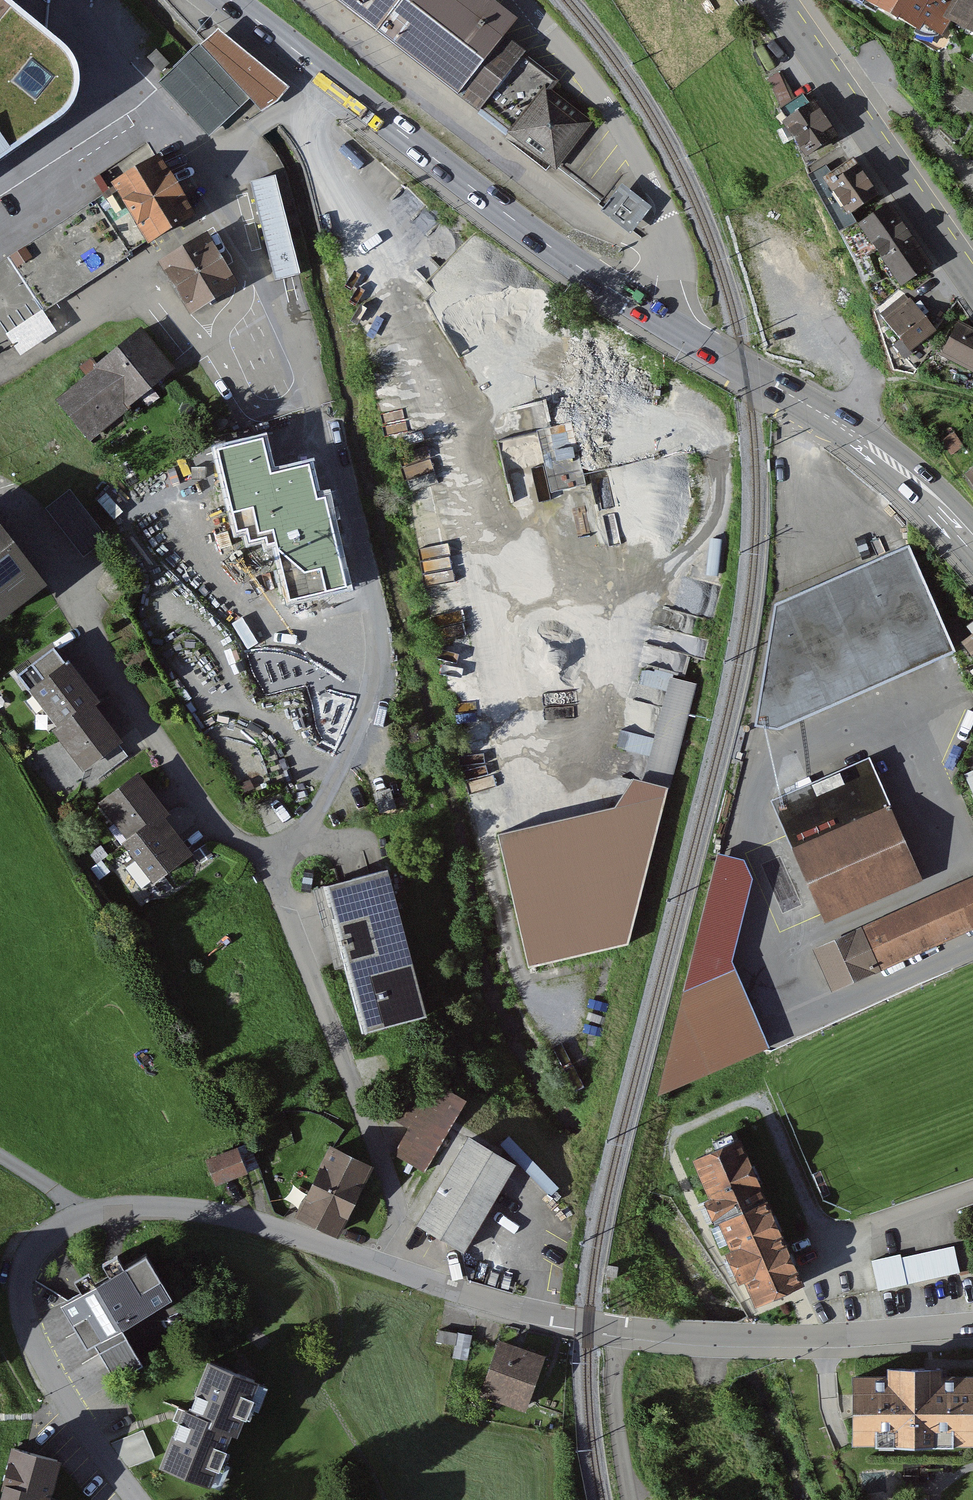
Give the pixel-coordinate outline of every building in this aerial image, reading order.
[(57,118),(69,110),(76,100),(79,81),(78,67),(73,53),(64,43),(12,0),(0,0),(0,158),(57,118)] [(479,107),(483,102),(523,50),(526,47),(502,29),(518,9),(506,0),(348,0),(479,107)] [(953,36),(961,21),(972,27),(972,0),(884,0),(953,36)] [(198,45),(160,82),(210,137),(248,97),(261,110),(278,99),(288,86),(219,29),(200,46),(198,45)] [(596,121),(553,88),(560,78),(523,50),(483,102),(513,124),(511,127),(562,166),(596,121)] [(789,120),(786,122),(807,155),(837,135),(815,102),(811,105),(805,96),(782,111),(789,120)] [(827,164),(809,175),(840,232),(855,223),(850,213),(878,194),(853,157),(832,172),(827,164)] [(169,158),(123,184),(124,187),(154,239),(156,244),(202,219),(169,158)] [(277,281),(303,275),(277,177),(251,183),(277,281)] [(651,204),(623,181),(613,193),(603,205),(631,228),(641,215),(651,204)] [(0,266),(0,351),(54,320),(47,307),(133,257),(128,251),(154,239),(124,187),(0,266)] [(860,224),(842,236),(856,262),(863,281),(875,276),(868,256),(877,249),(902,285),(926,268),(912,248),(917,244),(889,203),(860,223),(860,224)] [(216,233),(168,262),(199,314),(248,285),(216,233)] [(916,307),(906,294),(881,315),(910,351),(935,330),(922,315),(926,312),(919,304),(916,307)] [(960,322),(943,354),(972,370),(972,329),(960,322)] [(148,328),(43,412),(77,455),(182,371),(148,328)] [(514,433),(498,437),(514,503),(554,494),(550,478),(571,473),(554,401),(509,412),(514,433)] [(219,449),(236,533),(247,531),(249,541),(263,538),(264,545),(277,543),(290,602),(352,589),(333,493),(319,496),(312,464),(272,472),(265,439),(219,449)] [(47,509),(87,559),(111,540),(70,490),(47,509)] [(0,512),(0,628),(56,586),(0,512)] [(754,726),(775,730),(953,652),(907,549),(772,605),(754,726)] [(958,644),(972,663),(972,633),(958,644)] [(52,679),(38,689),(64,725),(58,729),(88,770),(130,740),(105,705),(111,701),(68,641),(40,662),(52,679)] [(874,759),(778,801),(830,919),(926,876),(874,759)] [(149,771),(108,801),(135,838),(130,841),(162,884),(202,853),(175,817),(180,813),(149,771)] [(631,945),(665,791),(635,780),(614,809),(501,835),(527,970),(631,945)] [(665,1096),(771,1053),(736,965),(754,876),(748,861),(713,854),(665,1096)] [(385,870),(326,886),(364,1032),(424,1016),(385,870)] [(821,947),(841,990),(972,929),(972,877),(821,947)] [(462,1103),(435,1087),(427,1100),(401,1085),(384,1114),(409,1129),(394,1153),(425,1171),(440,1146),(438,1144),(462,1103)] [(558,1188),(508,1136),(500,1144),(550,1196),(558,1188)] [(514,1164),(470,1139),(419,1225),(462,1251),(514,1164)] [(714,1221),(721,1218),(764,1199),(738,1140),(695,1159),(712,1198),(705,1201),(714,1221)] [(246,1145),(207,1161),(216,1183),(255,1167),(246,1145)] [(369,1167),(332,1149),(300,1215),(336,1233),(369,1167)] [(801,1282),(764,1199),(721,1218),(735,1250),(728,1253),(740,1279),(746,1276),(758,1301),(801,1282)] [(956,1241),(873,1260),(880,1289),(963,1270),(956,1241)] [(146,1254),(61,1304),(87,1347),(94,1344),(116,1381),(143,1365),(121,1327),(172,1297),(146,1254)] [(541,1359),(500,1344),(485,1387),(505,1394),(503,1398),(524,1406),(541,1359)] [(252,1380),(210,1363),(190,1412),(185,1410),(164,1465),(205,1481),(214,1459),(217,1460),(229,1429),(235,1431),(243,1409),(241,1408),(252,1380)] [(855,1376),(855,1440),(878,1440),(878,1432),(895,1432),(895,1444),(934,1444),(934,1432),(952,1432),(952,1441),(972,1441),(972,1377),(940,1377),(940,1369),(890,1369),(890,1376),(855,1376)] [(141,1430),(112,1443),(130,1468),(154,1456),(141,1430)] [(44,1496),(47,1497),(57,1460),(14,1449),(5,1486),(8,1487),(4,1499),(43,1499),(44,1496)]
